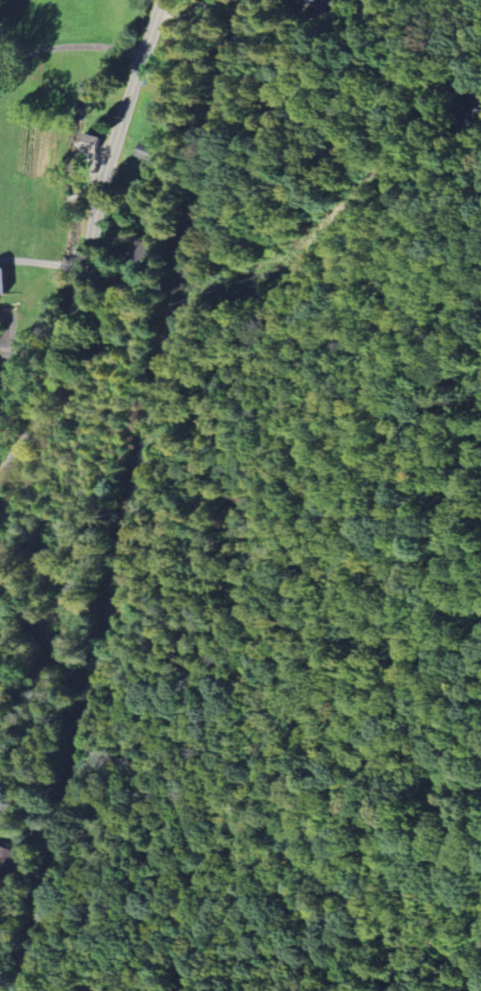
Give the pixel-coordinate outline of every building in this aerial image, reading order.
[(85,163),(97,166),(106,138),(88,132),(81,152),(88,154),(85,163)] [(0,269),(0,296),(13,296),(12,269),(0,269)] [(17,850),(0,844),(0,874),(8,876),(17,850)]
